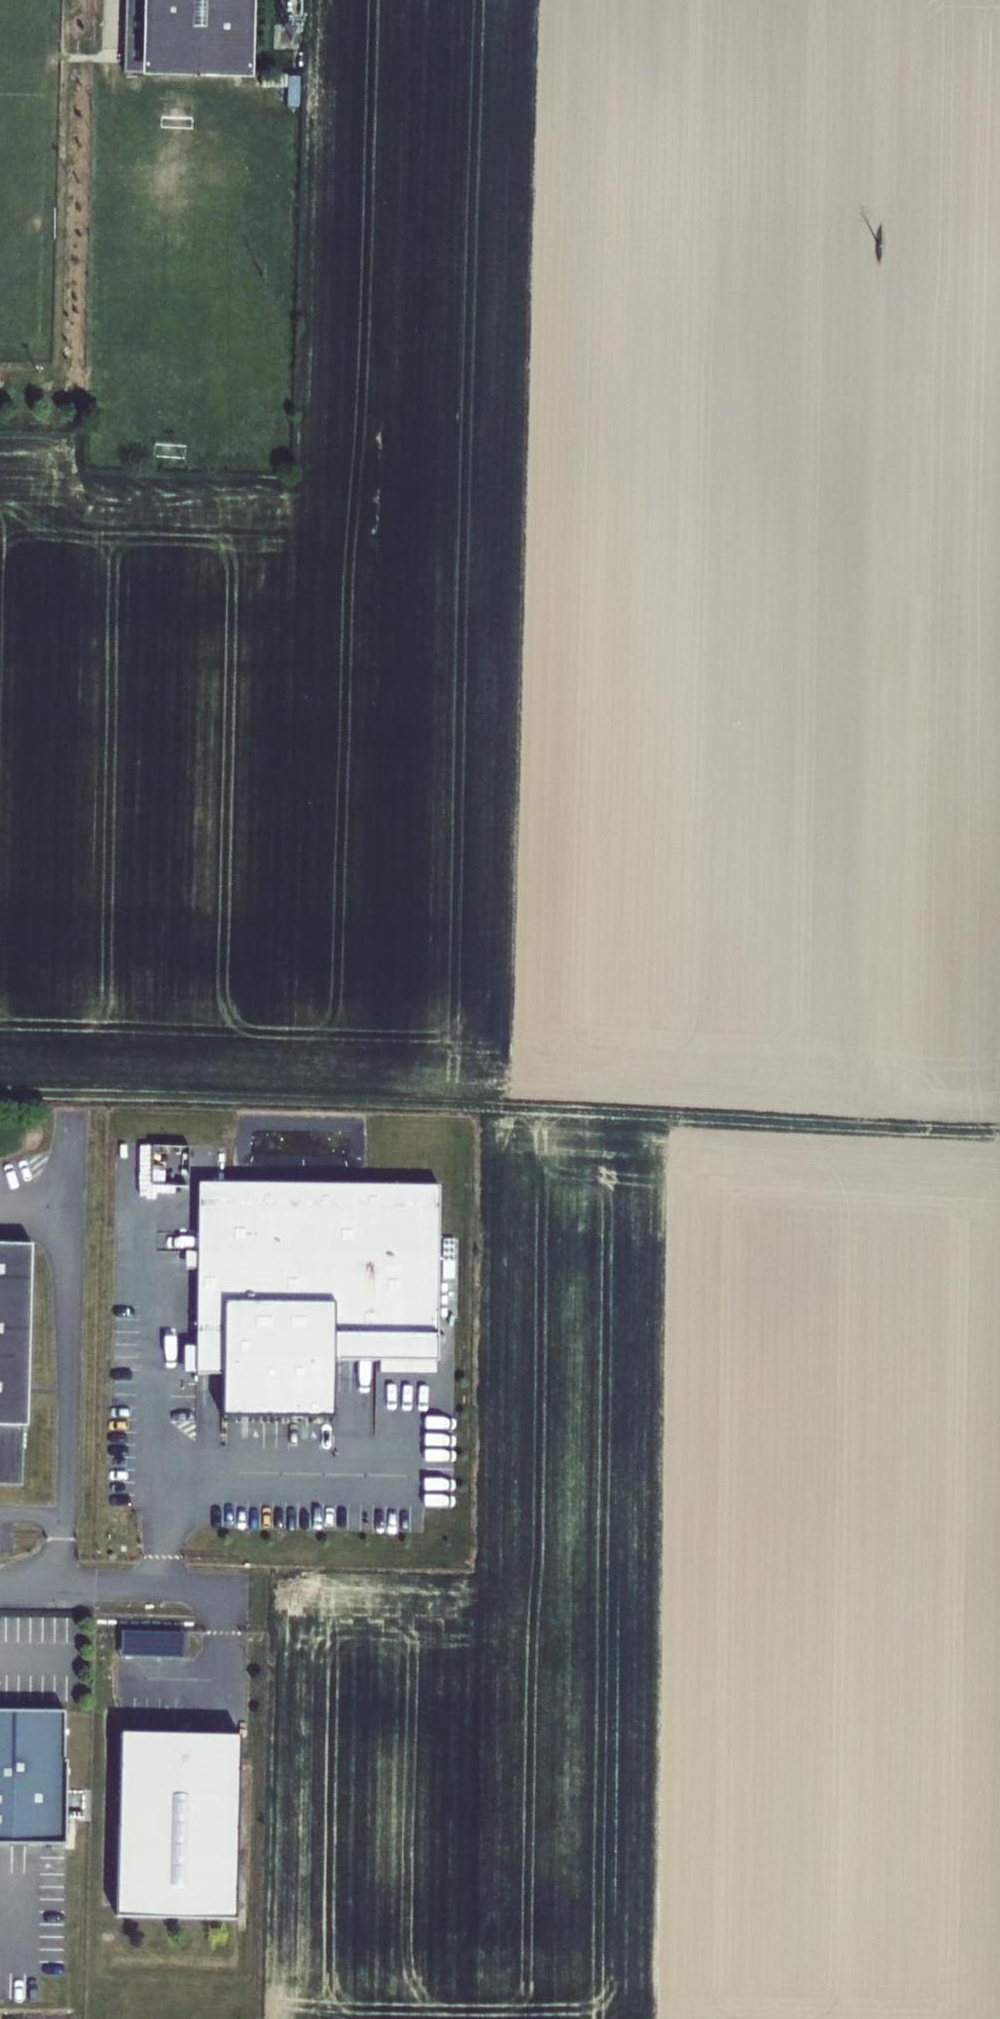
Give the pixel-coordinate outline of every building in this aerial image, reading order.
[(122,69),(246,73),(247,0),(124,0),(122,69)] [(128,90),(141,90),(142,70),(128,70),(128,90)] [(220,1187),(200,1186),(198,1377),(225,1379),(223,1420),(336,1422),(336,1365),(436,1367),(440,1189),(220,1187)] [(33,1250),(0,1249),(0,1492),(25,1492),(26,1432),(30,1432),(33,1250)] [(0,1713),(0,1846),(64,1847),(73,1848),(74,1765),(72,1765),(73,1714),(0,1713)] [(244,1737),(123,1734),(122,1918),(239,1919),(244,1737)]
